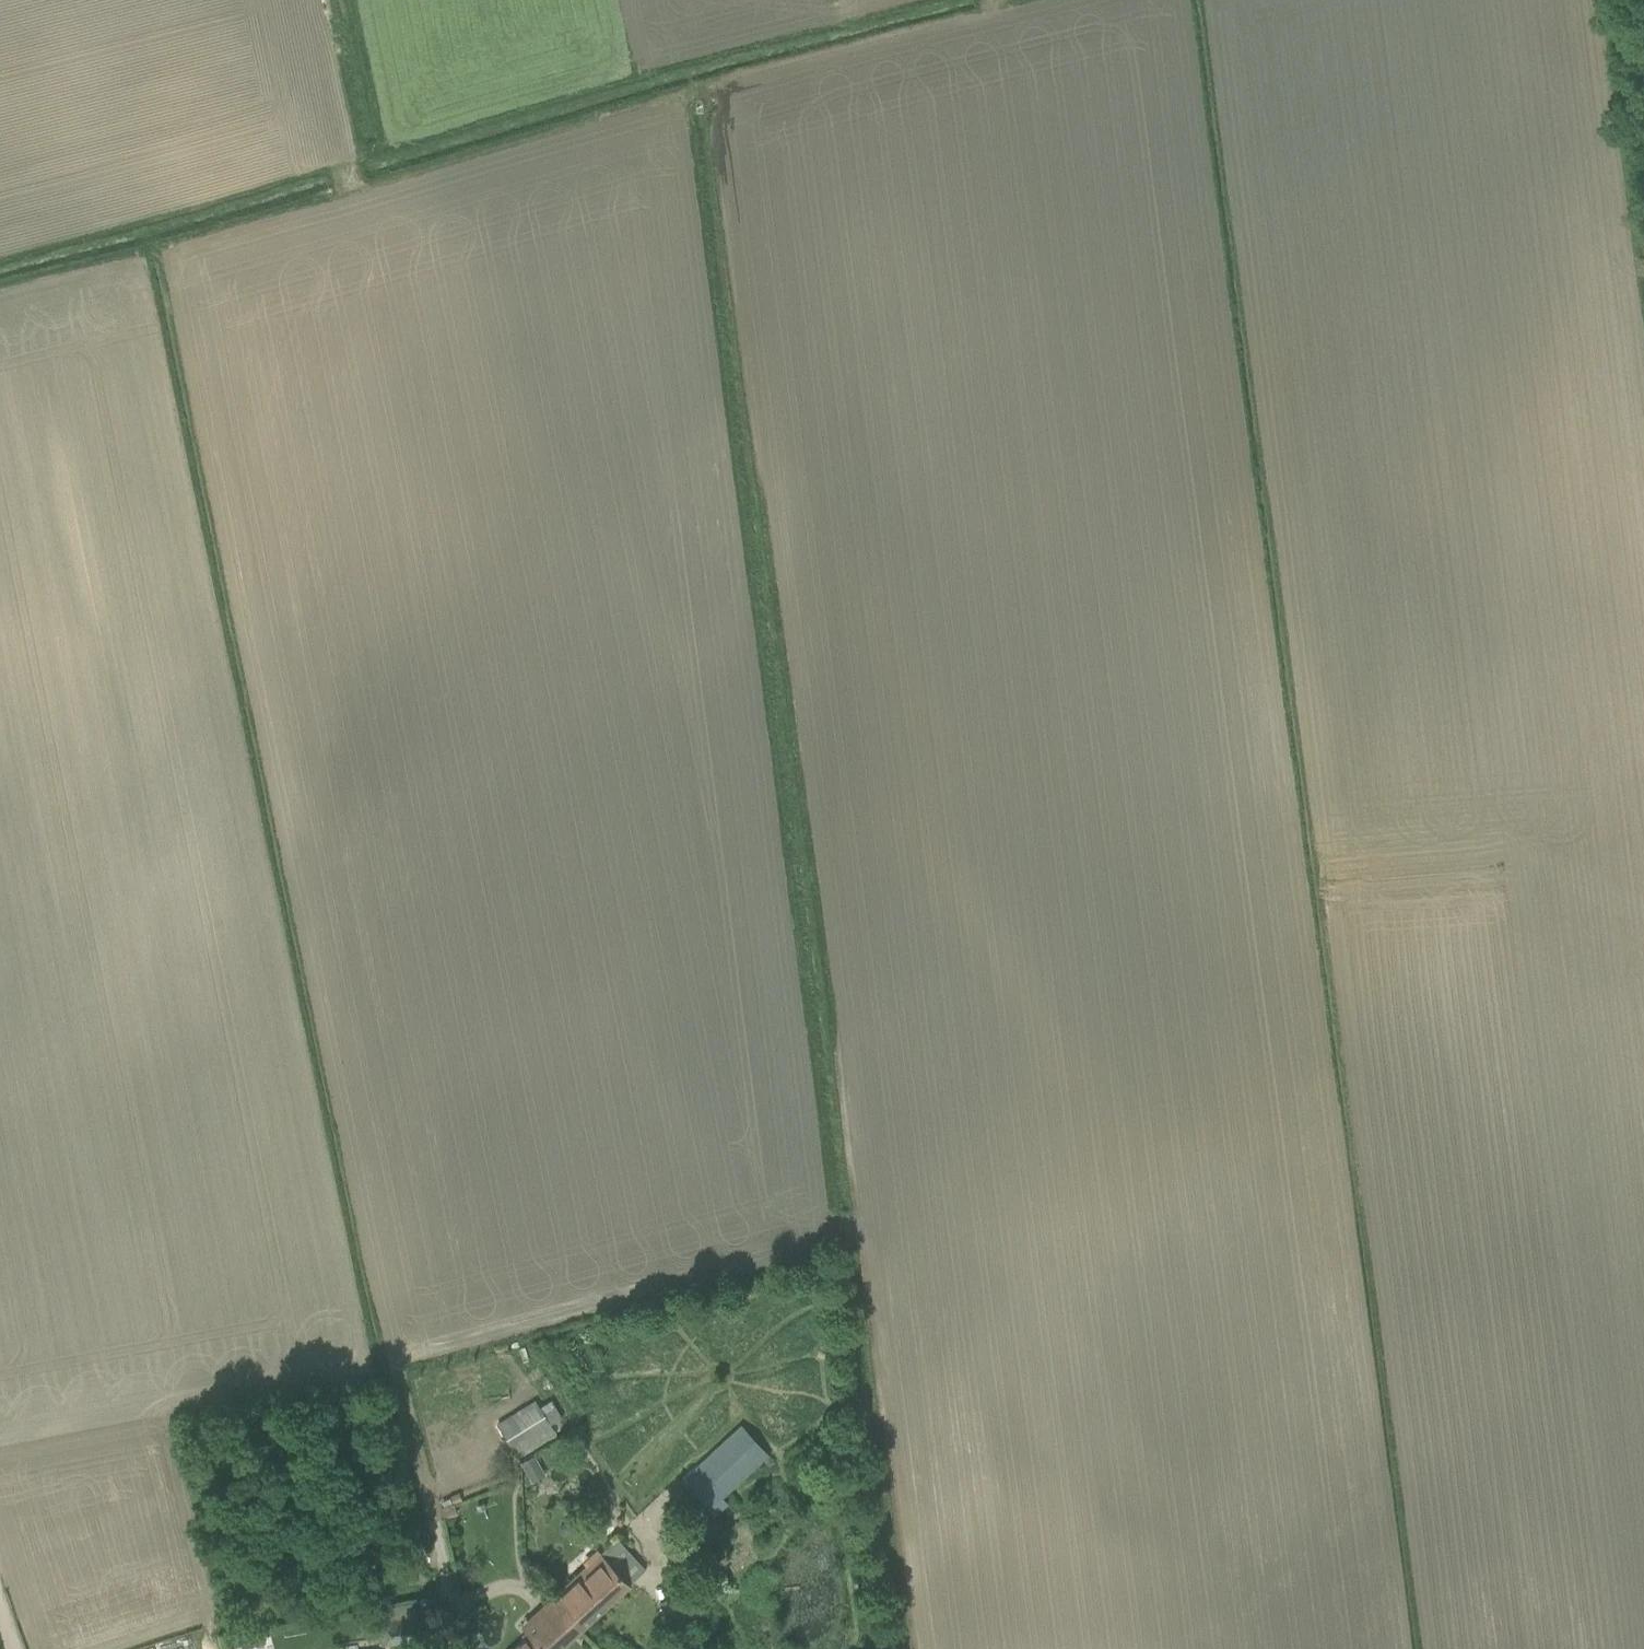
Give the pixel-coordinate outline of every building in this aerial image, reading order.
[(535,1400),(497,1423),(517,1457),(556,1434),(535,1400)] [(741,1426),(682,1481),(708,1509),(767,1455),(741,1426)] [(533,1455),(521,1462),(527,1472),(538,1465),(533,1455)] [(457,1492),(449,1495),(452,1503),(460,1500),(457,1492)] [(644,1570),(615,1538),(531,1616),(535,1621),(521,1634),(524,1638),(513,1648),(559,1648),(644,1570)] [(328,1606),(328,1615),(355,1614),(355,1606),(328,1606)] [(380,1618),(383,1644),(420,1639),(416,1613),(380,1618)]
